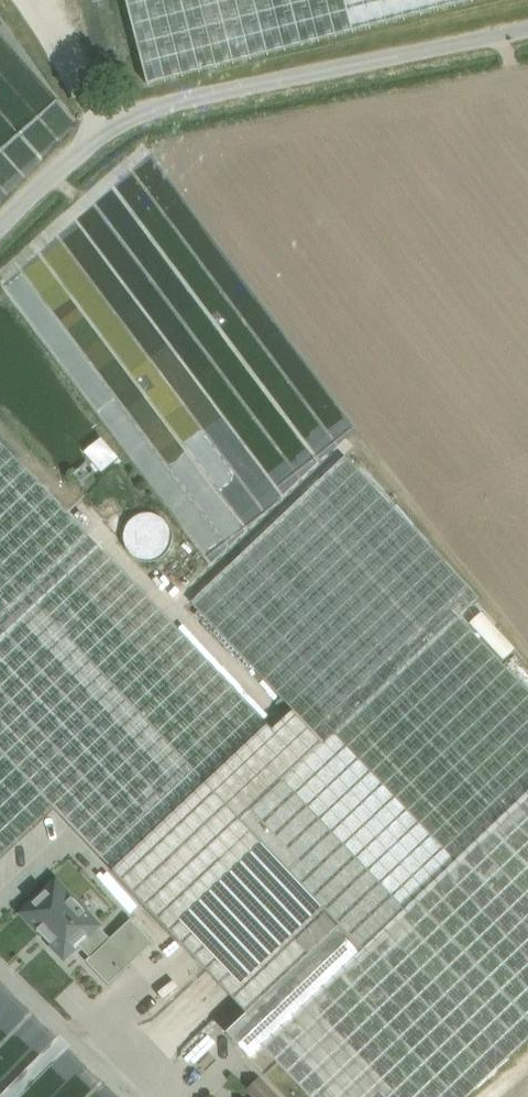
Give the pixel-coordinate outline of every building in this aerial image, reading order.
[(148,85),(474,0),(126,0),(148,85)] [(97,473),(115,458),(98,436),(79,450),(97,473)] [(0,441),(0,750),(114,871),(269,726),(0,441)] [(346,457),(191,602),(324,744),(335,734),(458,617),(459,618),(479,599),(346,457)] [(121,551),(162,554),(165,517),(124,514),(121,551)] [(335,734),(456,863),(527,794),(527,691),(459,618),(458,617),(335,734)] [(456,863),(335,734),(324,744),(246,818),(367,947),(456,863)] [(466,854),(527,919),(527,794),(466,854)] [(246,818),(245,817),(139,904),(236,1024),(227,1033),(250,1058),(342,971),(367,947),(246,818)] [(466,854),(456,863),(367,947),(342,971),(377,1007),(396,990),(464,926),(527,993),(527,919),(466,854)] [(99,926),(57,881),(21,914),(64,960),(79,946),(98,927),(99,926)] [(110,940),(108,942),(130,965),(152,944),(130,921),(110,940)] [(396,990),(480,1078),(518,1042),(527,1054),(527,993),(464,926),(396,990)] [(98,927),(79,946),(91,959),(108,942),(110,940),(98,927)] [(130,965),(108,942),(91,959),(87,962),(109,985),(130,965)] [(396,990),(377,1007),(342,971),(324,988),(428,1096),(460,1096),(480,1078),(396,990)] [(250,1059),(286,1096),(428,1096),(324,988),(250,1058),(250,1059)] [(261,1080),(248,1092),(253,1096),(277,1096),(261,1080)]
